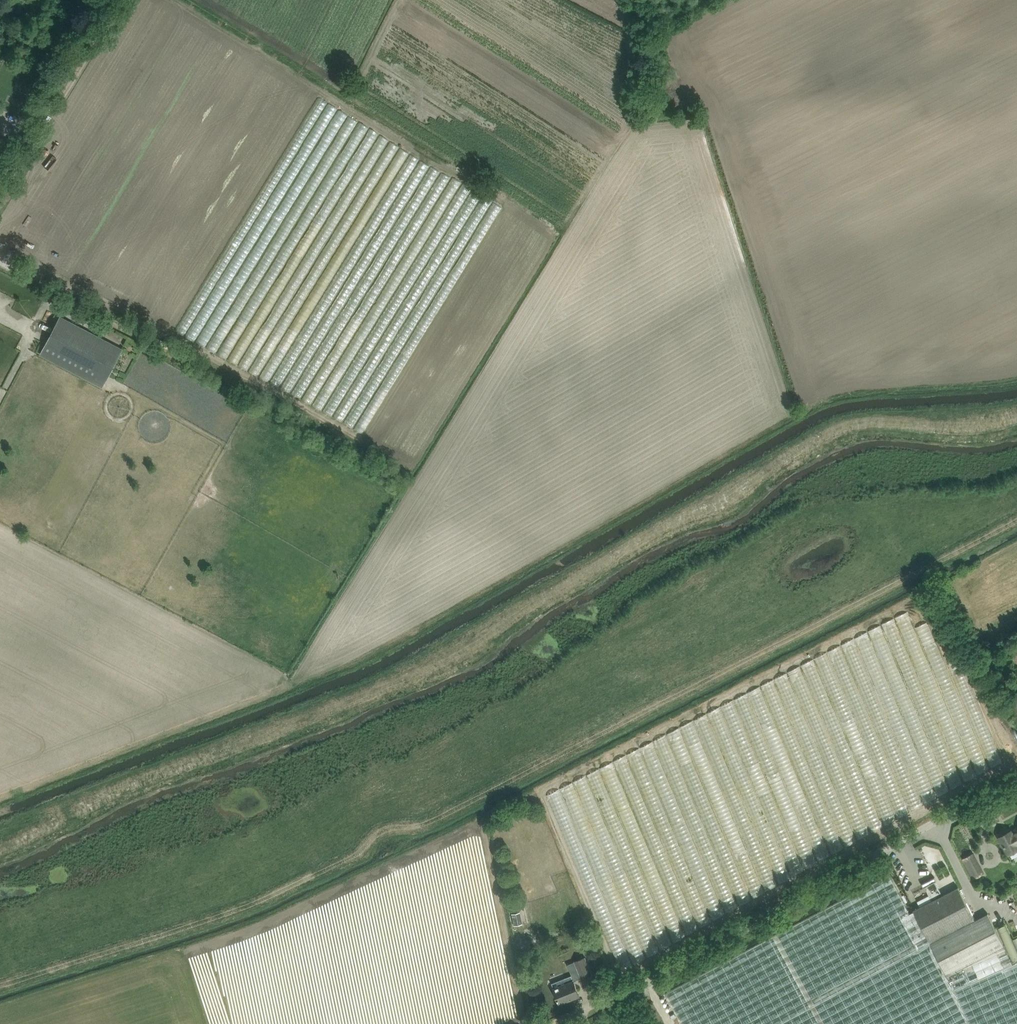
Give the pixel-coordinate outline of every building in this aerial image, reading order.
[(10,133),(4,130),(0,137),(0,138),(5,141),(10,133)] [(60,316),(40,355),(102,388),(123,348),(60,316)] [(0,328),(0,342),(9,345),(11,341),(15,342),(19,333),(1,326),(0,328)] [(999,837),(1008,853),(1016,849),(1016,831),(1012,834),(1011,831),(999,837)] [(944,868),(945,854),(931,853),(930,867),(944,868)] [(983,873),(973,853),(962,859),(973,879),(983,873)] [(1005,944),(947,973),(914,909),(910,911),(890,873),(665,991),(683,1023),(1016,1023),(1016,960),(1012,962),(1005,944)] [(913,908),(914,909),(947,973),(1005,944),(988,911),(975,918),(958,885),(942,893),(935,880),(937,879),(935,875),(922,882),(924,886),(925,886),(929,894),(917,900),(920,905),(913,908)] [(1011,927),(1003,928),(1004,937),(1012,936),(1011,927)] [(592,974),(588,964),(585,957),(575,961),(582,978),(592,974)] [(574,980),(554,988),(560,1003),(580,995),(574,980)]
